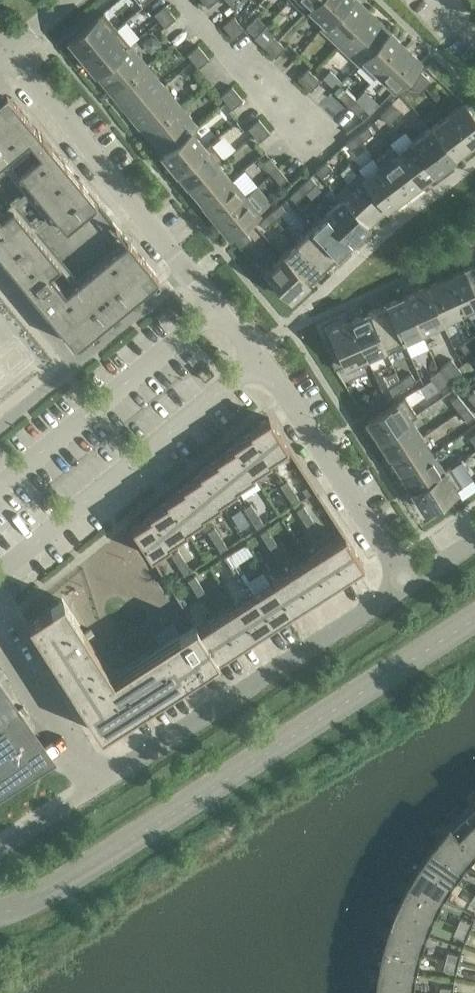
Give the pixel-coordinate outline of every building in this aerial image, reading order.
[(306,14),(311,9),(310,8),(317,0),(291,0),(306,14)] [(310,8),(311,9),(325,22),(326,23),(348,0),(317,0),(310,8)] [(356,0),(348,0),(326,23),(325,22),(321,26),(341,46),(371,14),(356,0)] [(170,11),(164,5),(154,13),(159,20),(170,11)] [(175,18),(170,11),(159,20),(165,27),(175,18)] [(117,29),(103,12),(69,40),(82,57),(117,29)] [(390,32),(371,14),(341,46),(361,65),(365,60),(364,59),(390,32)] [(233,16),(223,25),(228,32),(239,23),(233,16)] [(244,30),(239,23),(228,32),(234,39),(244,30)] [(130,45),(117,29),(82,57),(95,73),(129,45),(129,46),(130,45)] [(405,46),(390,32),(364,59),(365,60),(379,73),(405,46)] [(272,35),(262,45),(269,51),(278,41),(272,35)] [(285,47),(278,41),(269,51),(275,57),(285,47)] [(129,45),(95,73),(112,93),(146,65),(129,46),(129,45)] [(203,52),(198,45),(187,54),(193,61),(203,52)] [(420,61),(405,46),(379,73),(395,88),(420,61)] [(209,59),(203,52),(193,61),(198,68),(209,59)] [(162,86),(146,65),(112,93),(129,113),(162,86)] [(307,69),(298,79),(304,85),(314,75),(307,69)] [(323,78),(335,89),(339,84),(342,81),(330,70),(323,78)] [(431,81),(421,71),(415,78),(425,87),(431,81)] [(320,80),(314,75),(304,85),(310,91),(320,80)] [(425,87),(415,78),(409,84),(419,94),(425,87)] [(179,106),(162,86),(129,113),(146,134),(179,106)] [(237,93),(232,86),(221,95),(226,102),(237,93)] [(345,89),(339,96),(349,105),(355,99),(345,89)] [(243,100),(237,93),(226,102),(232,109),(243,100)] [(37,129),(14,101),(11,104),(5,96),(0,101),(0,171),(11,162),(35,190),(2,218),(0,216),(0,254),(31,292),(31,293),(36,299),(36,298),(43,307),(44,308),(70,339),(73,343),(156,274),(146,262),(46,140),(42,134),(41,135),(38,130),(37,129)] [(365,109),(355,99),(349,105),(359,115),(365,109)] [(402,112),(392,102),(386,109),(396,118),(402,112)] [(464,103),(447,116),(469,145),(474,141),(474,117),(464,103)] [(197,128),(179,106),(146,134),(163,154),(191,131),(192,132),(197,128)] [(396,118),(386,109),(380,115),(390,124),(396,118)] [(469,145),(447,116),(430,128),(453,158),(469,145)] [(264,126),(259,119),(248,128),(253,135),(264,126)] [(270,132),(264,126),(253,135),(259,141),(270,132)] [(373,133),(368,126),(357,134),(362,141),(373,133)] [(453,158),(430,128),(413,141),(436,171),(453,158)] [(191,131),(163,154),(177,171),(205,148),(205,147),(192,132),(191,131)] [(362,141),(357,134),(346,143),(351,150),(362,141)] [(436,171),(413,141),(398,153),(397,153),(419,183),(436,171)] [(210,142),(207,145),(205,147),(205,148),(177,171),(190,187),(218,163),(219,164),(225,160),(210,142)] [(394,147),(393,148),(375,161),(380,166),(381,166),(403,195),(419,183),(397,153),(398,153),(396,151),(394,147)] [(278,168),(270,158),(263,163),(272,174),(278,168)] [(332,168),(326,162),(315,171),(321,177),(332,168)] [(218,163),(190,187),(203,204),(232,180),(219,164),(218,163)] [(381,166),(380,166),(365,178),(364,178),(387,208),(403,195),(381,166)] [(287,179),(278,168),(272,174),(280,185),(287,179)] [(365,178),(361,172),(337,195),(341,200),(342,199),(367,226),(387,208),(364,178),(365,178)] [(316,183),(310,176),(300,186),(306,192),(316,183)] [(245,196),(232,180),(203,204),(216,219),(245,196)] [(306,192),(300,186),(290,195),(296,202),(306,192)] [(259,212),(245,196),(216,219),(230,236),(259,212)] [(342,199),(341,200),(326,214),(351,241),(367,226),(342,199)] [(286,210),(280,203),(269,213),(275,219),(286,210)] [(275,219),(269,213),(259,221),(265,228),(275,219)] [(351,241),(326,214),(311,228),(337,255),(351,241)] [(337,255),(311,228),(296,242),(322,269),(337,255)] [(251,239),(246,233),(235,242),(240,248),(251,239)] [(322,269),(296,242),(281,256),(307,283),(322,269)] [(307,283),(281,256),(265,271),(290,298),(307,283)] [(444,279),(459,313),(474,306),(474,282),(470,284),(464,270),(444,279)] [(459,313),(444,279),(425,287),(441,321),(459,313)] [(441,321),(425,287),(406,296),(421,330),(422,329),(441,321)] [(421,330),(406,296),(387,304),(405,345),(425,336),(422,329),(421,330)] [(405,345),(387,304),(369,313),(387,353),(405,345)] [(387,353),(369,313),(350,321),(368,362),(387,353)] [(368,362),(350,321),(329,330),(336,345),(326,350),(334,369),(345,364),(348,371),(368,362)] [(470,337),(460,346),(465,353),(474,345),(474,343),(470,337)] [(451,359),(440,368),(446,374),(456,366),(451,359)] [(197,372),(205,381),(214,373),(206,364),(197,372)] [(462,373),(456,366),(446,374),(451,381),(462,373)] [(446,374),(440,368),(429,376),(435,383),(446,374)] [(411,373),(400,381),(404,388),(416,381),(411,373)] [(451,381),(446,374),(435,383),(440,390),(451,381)] [(404,388),(400,381),(388,388),(393,395),(404,388)] [(466,406),(457,395),(450,400),(459,411),(466,406)] [(417,415),(405,396),(367,420),(379,439),(410,418),(411,419),(417,415)] [(370,399),(359,407),(363,414),(375,407),(370,399)] [(474,417),(466,406),(459,411),(468,422),(474,417)] [(268,459),(269,458),(288,447),(269,418),(249,431),(250,433),(251,432),(268,459)] [(410,418),(379,439),(390,456),(421,436),(411,419),(410,418)] [(252,473),(253,472),(271,461),(269,458),(268,459),(251,432),(250,433),(232,444),(234,447),(234,446),(252,473)] [(433,454),(421,436),(390,456),(402,474),(433,454)] [(235,487),(236,486),(254,474),(253,472),(252,473),(234,446),(234,447),(215,458),(217,460),(218,460),(235,487)] [(444,471),(443,470),(433,454),(402,474),(413,491),(444,471)] [(218,500),(219,500),(237,488),(236,486),(235,487),(218,460),(217,460),(199,472),(200,474),(201,474),(218,500)] [(449,466),(445,468),(443,470),(444,471),(413,491),(425,510),(447,496),(453,506),(463,500),(456,490),(462,486),(449,466)] [(220,502),(219,500),(218,500),(201,474),(200,474),(182,486),(183,488),(184,488),(201,514),(202,514),(220,502)] [(287,480),(280,485),(287,495),(294,490),(287,480)] [(185,528),(204,516),(202,514),(201,514),(184,488),(183,488),(165,500),(166,502),(167,501),(185,528)] [(287,495),(293,505),(300,501),(294,490),(287,495)] [(168,542),(169,541),(187,530),(185,528),(167,501),(166,502),(148,514),(150,516),(151,515),(168,542)] [(251,504),(244,508),(250,518),(257,514),(251,504)] [(303,506),(297,510),(303,520),(310,516),(303,506)] [(250,518),(257,528),(264,524),(257,514),(250,518)] [(150,516),(131,527),(150,556),(170,544),(169,541),(168,542),(151,515),(150,516)] [(316,526),(310,516),(303,520),(310,530),(316,526)] [(214,527),(208,531),(214,542),(221,537),(214,527)] [(267,529),(260,533),(267,543),(273,539),(267,529)] [(363,564),(344,535),(325,548),(344,576),(363,564)] [(214,542),(221,552),(227,547),(221,537),(214,542)] [(267,543),(273,553),(280,549),(273,539),(267,543)] [(344,576),(325,548),(307,559),(326,588),(344,576)] [(178,550),(171,555),(178,565),(184,561),(178,550)] [(231,552),(224,557),(230,567),(237,562),(231,552)] [(326,588),(307,559),(289,571),(308,600),(326,588)] [(178,565),(184,575),(191,571),(184,561),(178,565)] [(237,577),(244,573),(237,562),(230,567),(237,577)] [(308,600),(289,571),(271,583),(290,612),(308,600)] [(194,576),(188,580),(194,590),(201,586),(194,576)] [(290,612),(271,583),(253,594),(271,623),(290,612)] [(200,600),(207,596),(201,586),(194,590),(200,600)] [(271,623),(253,594),(235,606),(253,635),(271,623)] [(62,598),(27,621),(100,733),(217,658),(198,629),(197,629),(194,624),(112,676),(62,598)] [(235,647),(253,635),(235,606),(216,618),(235,647)] [(235,647),(216,618),(198,629),(217,658),(235,647)] [(154,633),(161,644),(179,632),(172,621),(154,633)] [(96,638),(90,629),(85,633),(91,641),(96,638)] [(21,754),(4,731),(21,719),(0,689),(0,769),(21,754)] [(466,810),(474,820),(474,802),(466,810)] [(466,810),(451,825),(474,847),(474,820),(466,810)] [(451,825),(436,843),(465,865),(474,854),(474,847),(451,825)] [(465,865),(436,843),(423,861),(454,881),(465,865)] [(454,881),(423,861),(411,881),(443,899),(454,881)] [(443,899),(411,881),(401,902),(435,917),(443,899)] [(435,917),(401,902),(393,923),(427,935),(435,917)] [(462,919),(458,927),(470,932),(474,924),(462,919)] [(427,935),(393,923),(386,945),(422,954),(427,935)] [(470,932),(458,927),(455,935),(467,940),(470,932)] [(422,954),(386,945),(381,968),(418,974),(422,954)] [(449,952),(447,961),(459,964),(461,955),(449,952)] [(459,964),(447,961),(444,969),(457,972),(459,964)] [(381,968),(379,991),(405,992),(415,992),(418,974),(381,968)]
